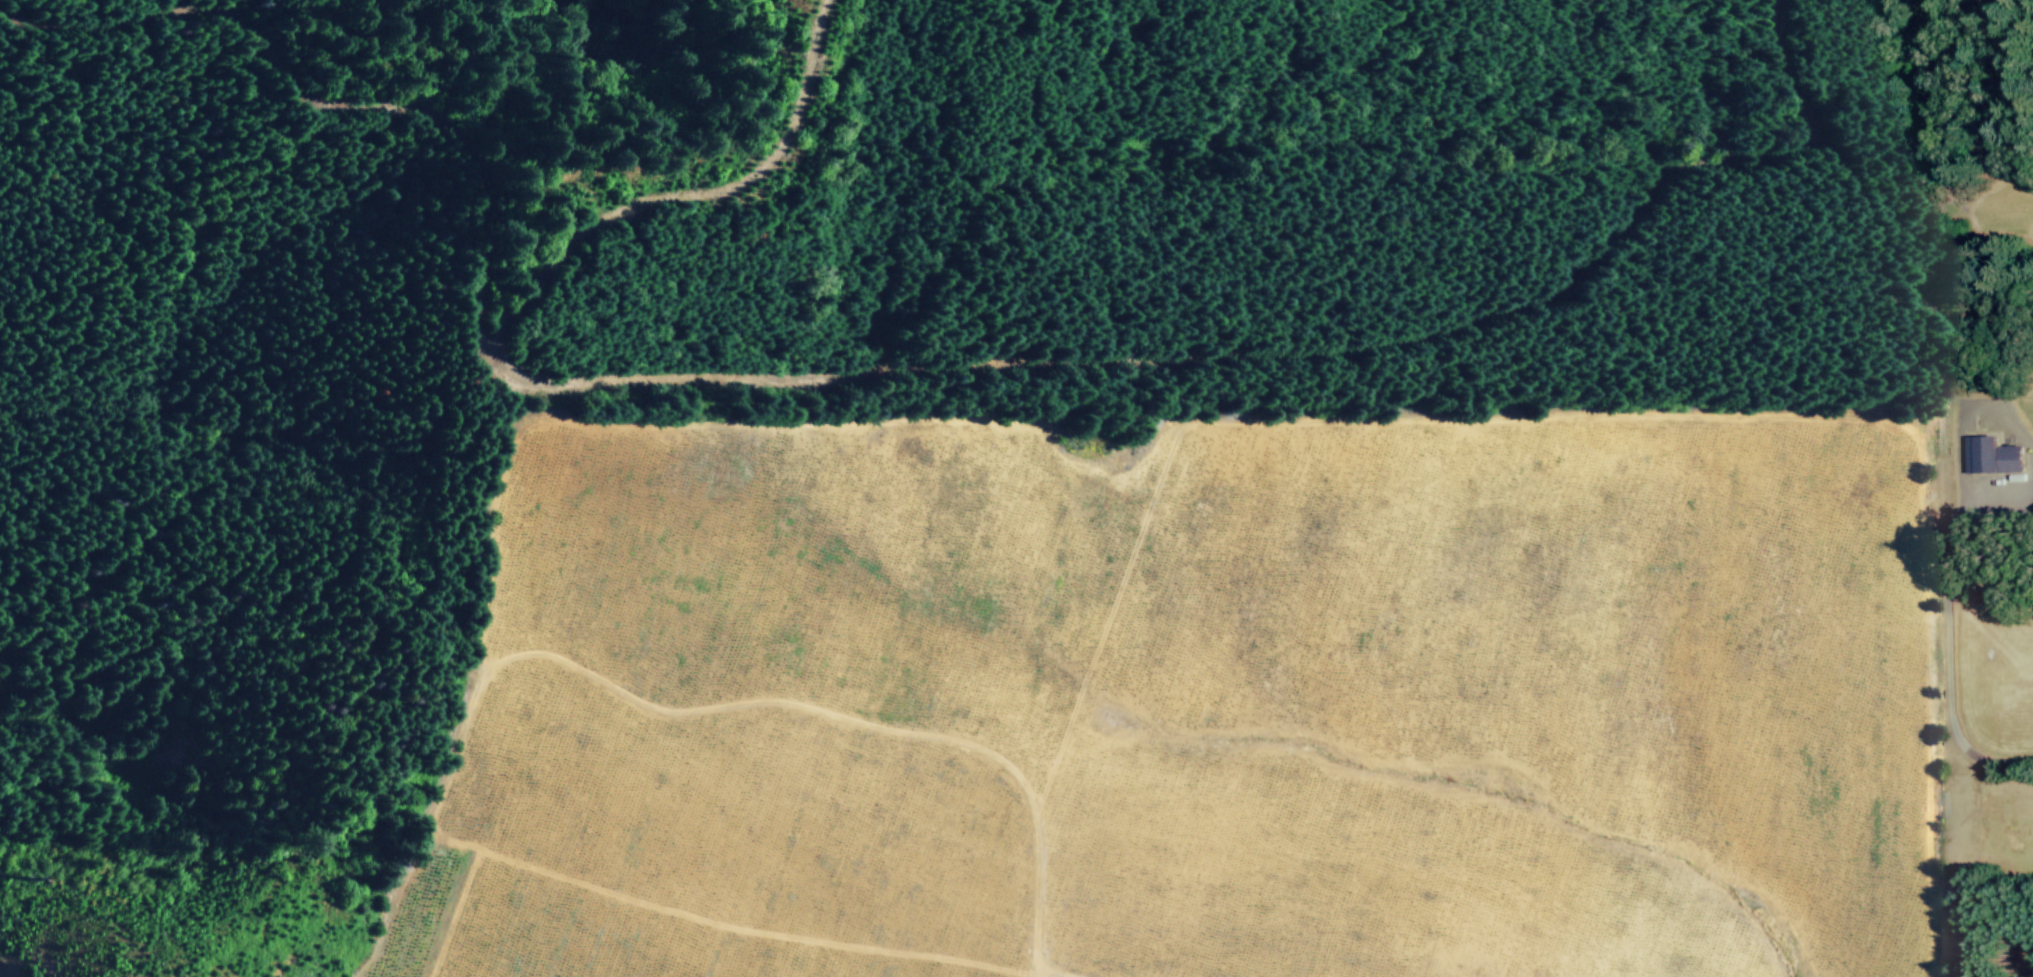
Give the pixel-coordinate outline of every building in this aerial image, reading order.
[(1996,471),(1994,444),(1994,434),(1960,434),(1963,473),(1996,471)] [(1996,471),(2023,471),(2021,443),(1994,444),(1996,471)]
